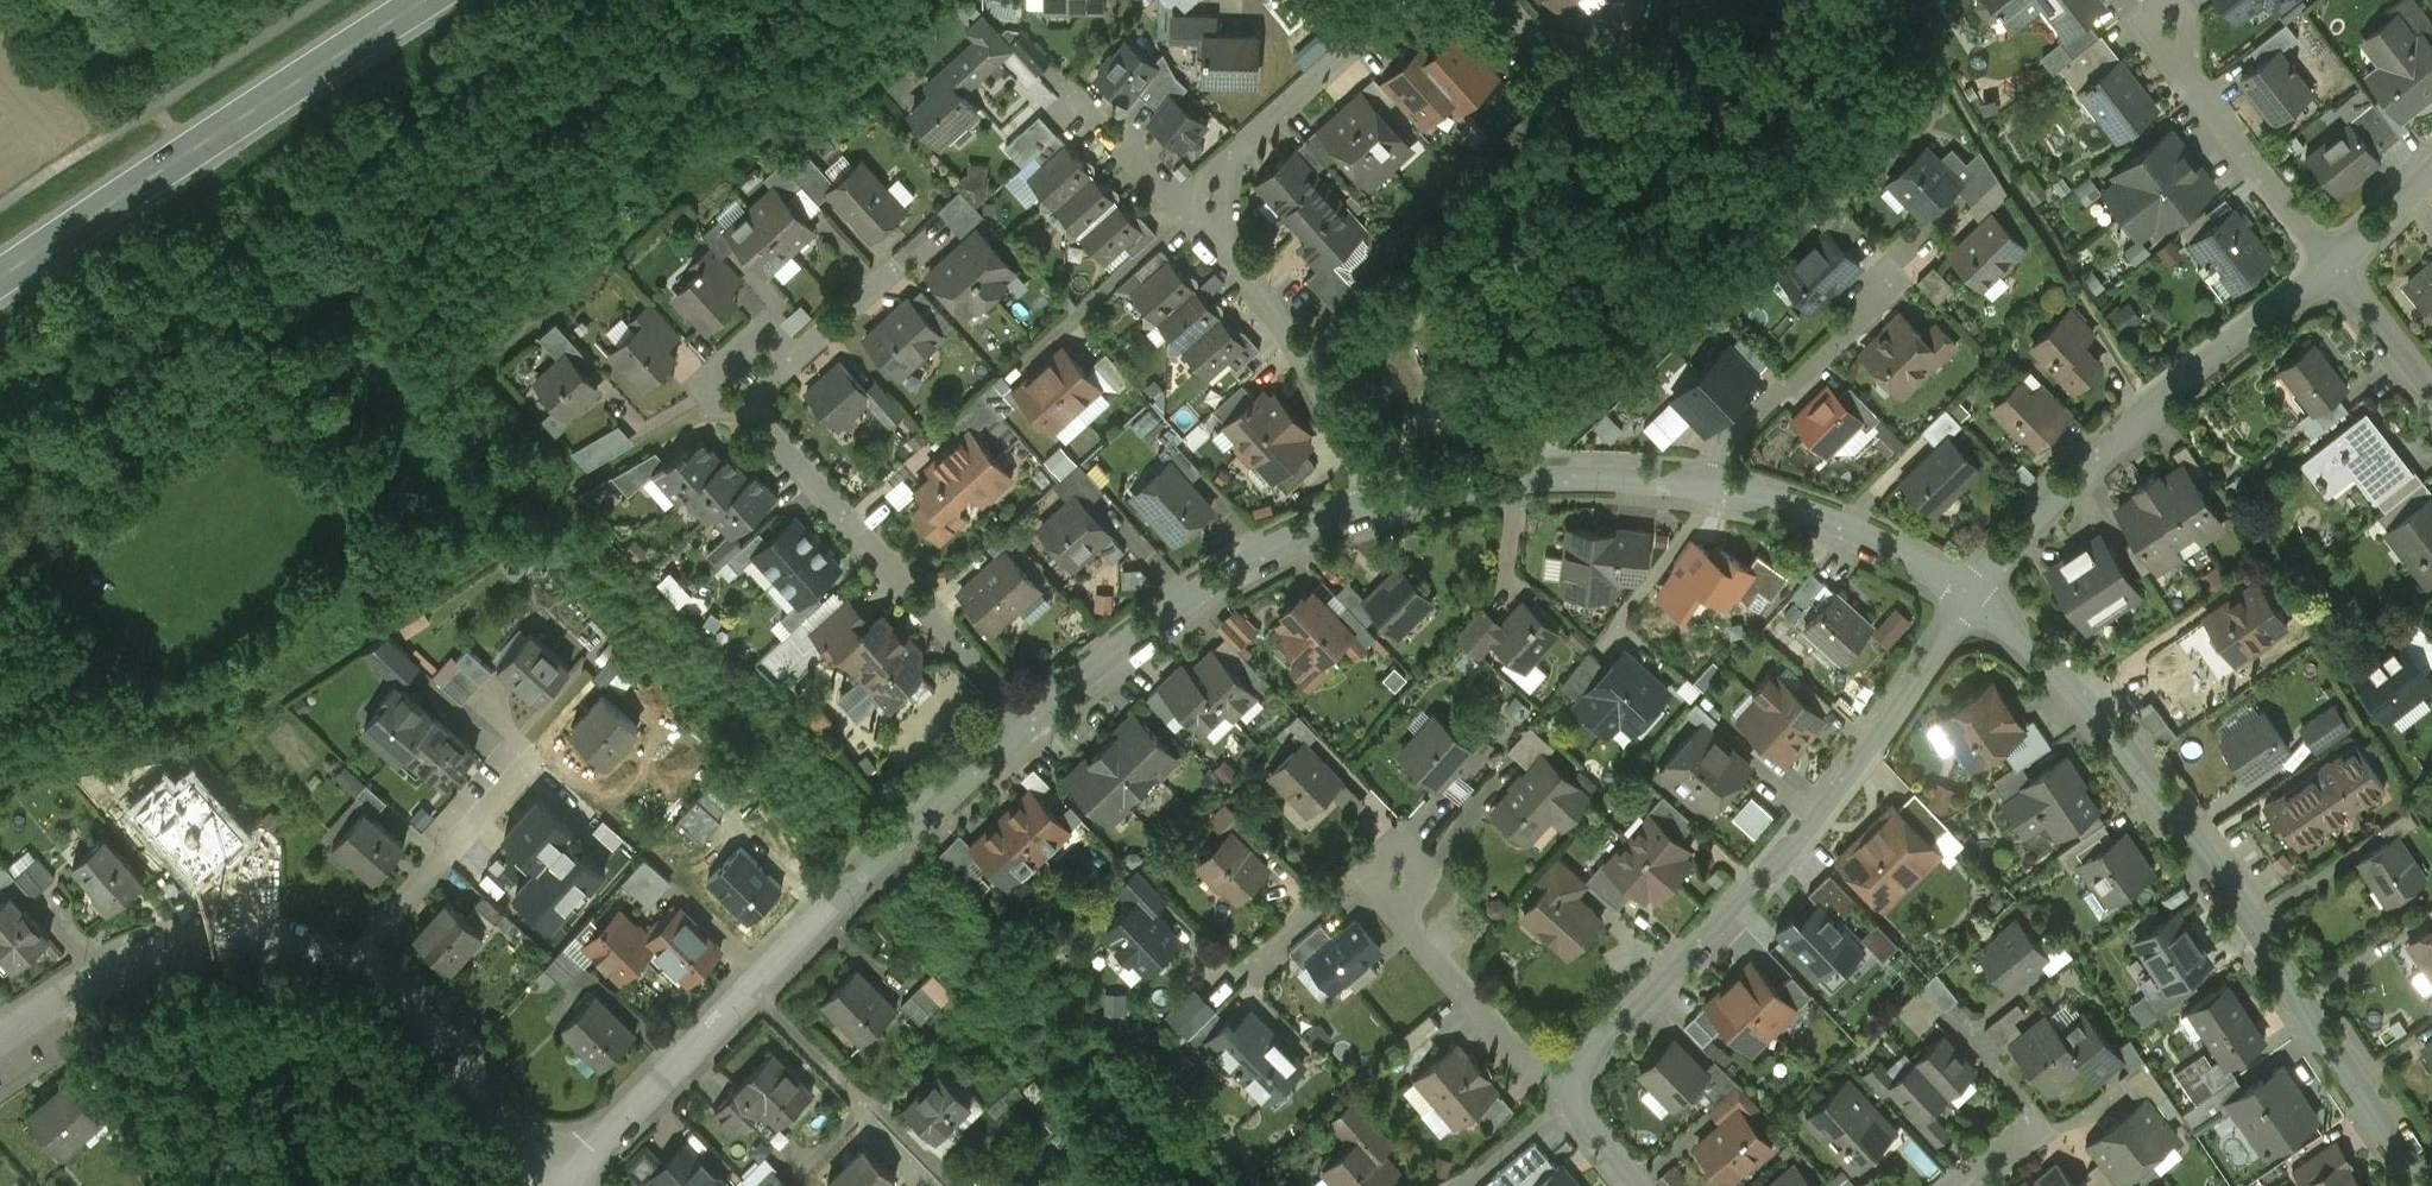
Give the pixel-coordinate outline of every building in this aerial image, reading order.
[(1998,11),(2012,0),(2014,4),(2019,0),(1989,0),(1998,11)] [(2099,0),(2045,0),(2051,8),(2050,10),(2065,30),(2101,2),(2099,0)] [(2236,20),(2261,0),(2221,0),(2236,20)] [(2275,11),(2289,0),(2266,0),(2275,11)] [(2415,0),(2398,0),(2389,8),(2395,16),(2396,15),(2416,39),(2422,34),(2423,36),(2431,29),(2431,22),(2415,0)] [(1010,43),(983,14),(968,27),(977,38),(996,59),(1012,45),(1010,43)] [(1258,35),(1214,33),(1214,16),(1172,15),(1171,41),(1172,41),(1172,38),(1204,39),(1203,78),(1257,80),(1258,35)] [(2396,15),(2395,16),(2374,33),(2392,57),(2370,74),(2401,114),(2431,90),(2431,47),(2423,36),(2422,34),(2416,39),(2396,15)] [(2286,21),(2250,49),(2261,62),(2277,49),(2279,51),(2298,36),(2286,21)] [(1050,59),(1024,31),(1010,43),(1012,45),(1035,72),(1050,59)] [(1307,63),(1329,41),(1319,31),(1297,53),(1307,63)] [(2114,61),(2095,37),(2072,55),(2091,79),(2114,61)] [(977,38),(926,84),(933,92),(911,112),(938,142),(976,108),(957,87),(967,79),(974,79),(996,59),(977,38)] [(1496,72),(1466,38),(1456,47),(1486,81),(1496,72)] [(1126,41),(1113,57),(1111,55),(1103,65),(1105,67),(1097,77),(1126,101),(1135,90),(1155,65),(1153,63),(1126,41)] [(1456,47),(1452,42),(1428,64),(1419,54),(1418,55),(1462,103),(1486,81),(1456,47)] [(2261,62),(2241,78),(2274,121),(2311,92),(2292,68),(2295,65),(2293,63),(2290,65),(2279,51),(2277,49),(2261,62)] [(1155,65),(1135,90),(1147,100),(1172,69),(1163,51),(1153,63),(1155,65)] [(1462,103),(1418,55),(1394,77),(1407,91),(1429,115),(1430,114),(1452,94),(1461,104),(1462,103)] [(2091,79),(2080,87),(2116,134),(2153,107),(2130,77),(2131,76),(2119,60),(2115,63),(2114,61),(2091,79)] [(1187,86),(1175,74),(1172,69),(1147,100),(1158,109),(1170,94),(1176,99),(1187,86)] [(1395,100),(1374,76),(1358,91),(1361,94),(1362,93),(1381,113),(1395,100)] [(1429,115),(1407,91),(1397,100),(1422,129),(1434,119),(1430,114),(1429,115)] [(1381,113),(1362,93),(1361,94),(1342,112),(1386,161),(1407,142),(1381,113)] [(1176,99),(1170,94),(1158,109),(1149,120),(1183,148),(1193,136),(1195,137),(1206,124),(1176,99)] [(130,109),(121,99),(116,105),(125,114),(130,109)] [(2399,134),(2372,100),(2349,119),(2376,153),(2399,134)] [(1386,161),(1342,112),(1322,129),(1321,131),(1339,151),(1365,180),(1386,161)] [(2349,119),(2305,153),(2337,194),(2381,159),(2376,153),(2349,119)] [(1319,126),(1303,140),(1304,141),(1324,163),(1325,164),(1339,151),(1321,131),(1322,129),(1319,126)] [(2170,130),(2115,172),(2120,178),(2105,190),(2139,234),(2154,222),(2158,228),(2213,185),(2210,182),(2213,180),(2201,166),(2199,167),(2184,148),(2186,146),(2174,131),(2172,133),(2170,130)] [(1083,160),(1057,133),(1033,154),(1043,165),(1028,178),(1041,191),(1040,209),(1048,209),(1052,208),(1054,206),(1093,171),(1093,170),(1095,168),(1095,165),(1094,162),(1093,161),(1092,159),(1089,158),(1087,158),(1085,159),(1083,160)] [(1324,163),(1304,141),(1291,153),(1311,175),(1324,163)] [(1925,147),(1894,176),(1908,191),(1908,199),(1919,210),(1924,210),(1927,213),(1955,186),(1973,168),(1966,161),(1952,146),(1937,160),(1925,147)] [(1998,177),(1980,148),(1966,161),(1973,168),(1955,186),(1972,203),(1998,177)] [(1311,175),(1291,153),(1258,183),(1282,211),(1275,217),(1276,219),(1285,211),(1308,238),(1300,245),(1319,266),(1320,267),(1330,259),(1361,231),(1311,175)] [(836,184),(809,154),(791,171),(802,183),(818,202),(829,192),(828,191),(836,184)] [(791,171),(781,160),(763,177),(773,187),(775,185),(787,197),(802,183),(791,171)] [(903,207),(861,161),(836,184),(828,191),(829,192),(870,237),(903,207)] [(1093,171),(1054,206),(1066,219),(1065,236),(1073,236),(1077,235),(1079,233),(1117,199),(1118,198),(1119,197),(1120,193),(1119,191),(1118,189),(1117,188),(1115,186),(1112,185),(1109,186),(1107,187),(1093,171)] [(1972,203),(1967,207),(1983,224),(1994,213),(1991,210),(2008,193),(1998,177),(1972,203)] [(787,197),(775,185),(773,187),(751,207),(789,249),(814,227),(787,197)] [(960,188),(937,209),(961,235),(983,214),(960,188)] [(1131,215),(1117,199),(1079,233),(1096,253),(1097,253),(1112,239),(1119,247),(1123,243),(1133,253),(1156,232),(1142,216),(1131,215)] [(1863,227),(1840,203),(1819,224),(1826,231),(1827,230),(1843,247),(1863,227)] [(789,249),(751,207),(729,226),(726,230),(737,242),(765,272),(789,249)] [(2272,257),(2233,207),(2214,221),(2190,240),(2205,260),(2212,254),(2236,285),(2272,257)] [(2205,210),(2181,229),(2190,240),(2214,221),(2205,210)] [(1983,224),(1950,255),(1980,286),(1996,270),(2005,270),(2011,264),(2011,255),(2023,244),(1994,213),(1983,224)] [(720,216),(702,232),(713,245),(722,255),(737,242),(726,230),(729,226),(720,216)] [(1013,268),(977,229),(953,251),(991,293),(1002,283),(1003,278),(1013,268)] [(1826,231),(1780,274),(1813,308),(1860,264),(1859,263),(1843,247),(1827,230),(1826,231)] [(1112,239),(1097,253),(1113,271),(1133,253),(1123,243),(1119,247),(1112,239)] [(713,245),(692,264),(699,272),(677,292),(679,294),(676,296),(676,300),(683,308),(688,304),(708,325),(732,304),(723,294),(739,279),(737,277),(740,275),(722,255),(713,245)] [(1186,276),(1160,248),(1136,269),(1145,280),(1132,292),(1144,306),(1143,323),(1152,324),(1155,323),(1157,321),(1196,286),(1197,285),(1197,283),(1198,281),(1198,280),(1197,278),(1196,277),(1194,275),(1193,274),(1190,274),(1187,275),(1186,276)] [(991,293),(953,251),(928,274),(964,313),(974,304),(980,304),(991,293)] [(1355,287),(1330,259),(1320,267),(1319,266),(1306,278),(1332,307),(1355,287)] [(1939,297),(1954,283),(1935,263),(1921,277),(1939,297)] [(2428,275),(2424,270),(2407,285),(2431,314),(2431,272),(2428,275)] [(1196,286),(1157,321),(1168,334),(1167,351),(1177,351),(1180,349),(1182,348),(1220,314),(1220,313),(1222,312),(1223,308),(1222,306),(1221,304),(1220,302),(1218,301),(1216,301),(1214,301),(1211,302),(1210,303),(1196,286)] [(909,297),(864,338),(897,375),(943,333),(909,297)] [(648,303),(630,320),(637,327),(610,351),(621,364),(626,359),(645,380),(640,384),(641,386),(670,360),(661,350),(677,335),(676,333),(678,331),(653,303),(650,305),(648,303)] [(2070,308),(2032,344),(2063,375),(2068,370),(2080,383),(2099,365),(2079,345),(2093,331),(2070,308)] [(1220,314),(1182,348),(1200,368),(1215,354),(1222,361),(1227,357),(1236,368),(1260,347),(1244,330),(1242,329),(1239,328),(1235,330),(1220,313),(1220,314)] [(1922,337),(1899,313),(1885,326),(1888,329),(1863,353),(1901,392),(1938,356),(1933,350),(1935,349),(1922,337)] [(583,349),(556,320),(539,335),(559,357),(566,351),(572,359),(583,349)] [(1956,344),(1936,323),(1922,337),(1935,349),(1933,350),(1938,356),(1941,358),(1956,344)] [(1753,374),(1717,337),(1663,388),(1699,426),(1753,374)] [(2347,385),(2313,342),(2279,368),(2313,412),(2336,394),(2347,385)] [(1099,385),(1063,345),(1039,367),(1075,406),(1099,385)] [(1131,378),(1105,350),(1093,361),(1119,389),(1131,378)] [(572,359),(566,351),(559,357),(537,378),(558,402),(568,413),(569,411),(597,386),(572,359)] [(840,361),(806,392),(837,426),(868,398),(871,395),(864,388),(840,361)] [(1075,406),(1039,367),(1016,388),(1052,428),(1075,406)] [(999,374),(980,391),(989,402),(1008,385),(999,374)] [(904,410),(875,379),(864,388),(871,395),(868,398),(890,423),(904,410)] [(2041,381),(2031,391),(2020,379),(1999,399),(2017,418),(2017,432),(2027,432),(2038,444),(2071,411),(2041,381)] [(1242,382),(1213,408),(1226,422),(1254,396),(1242,382)] [(1879,415),(1850,385),(1837,396),(1859,418),(1858,420),(1866,428),(1879,415)] [(1827,386),(1795,417),(1827,450),(1858,420),(1859,418),(1837,396),(1827,386)] [(1269,398),(1262,390),(1254,396),(1226,422),(1239,437),(1238,447),(1249,459),(1259,459),(1274,476),(1303,450),(1310,444),(1302,435),(1300,421),(1283,403),(1269,398)] [(980,391),(948,419),(962,434),(970,427),(974,431),(986,420),(988,422),(999,412),(989,402),(980,391)] [(2336,394),(2313,412),(2324,426),(2348,408),(2336,394)] [(568,413),(558,402),(541,416),(556,432),(574,417),(569,411),(568,413)] [(1945,406),(1921,429),(1937,445),(1947,435),(1948,436),(1962,423),(1945,406)] [(1612,439),(1625,426),(1609,410),(1596,422),(1612,439)] [(2366,413),(2304,461),(2328,492),(2331,490),(2325,483),(2349,464),(2374,497),(2410,469),(2409,468),(2366,413)] [(615,427),(575,450),(589,465),(628,442),(615,427)] [(962,434),(927,466),(933,472),(915,488),(945,521),(960,508),(960,499),(971,490),(978,497),(996,480),(990,473),(1002,462),(974,431),(970,427),(962,434)] [(1937,445),(1902,478),(1934,511),(1979,468),(1948,436),(1947,435),(1937,445)] [(683,448),(668,462),(664,459),(659,463),(651,470),(652,471),(677,499),(683,494),(723,458),(703,436),(687,451),(683,448)] [(1201,470),(1172,438),(1158,451),(1168,462),(1169,461),(1188,482),(1201,470)] [(1046,456),(1063,475),(1080,460),(1064,441),(1046,456)] [(2204,471),(2186,443),(2172,452),(2182,465),(2183,464),(2193,479),(2204,471)] [(1303,450),(1274,476),(1287,490),(1316,464),(1303,450)] [(650,453),(612,474),(628,493),(652,471),(651,470),(659,463),(650,453)] [(723,458),(683,494),(704,517),(710,511),(750,475),(729,453),(723,458)] [(1168,462),(1139,488),(1151,501),(1146,505),(1176,539),(1211,507),(1188,482),(1169,461),(1168,462)] [(1079,462),(1054,485),(1070,502),(1077,496),(1086,505),(1089,503),(1103,489),(1079,462)] [(2182,465),(2162,478),(2158,473),(2135,488),(2139,494),(2117,508),(2137,537),(2154,564),(2177,549),(2173,543),(2193,530),(2197,536),(2220,520),(2193,479),(2183,464),(2182,465)] [(2410,469),(2374,497),(2384,509),(2423,479),(2412,465),(2409,468),(2410,469)] [(750,475),(710,511),(728,532),(731,535),(733,534),(777,494),(756,470),(750,475)] [(2381,511),(2392,525),(2428,497),(2429,498),(2431,496),(2431,490),(2423,479),(2384,509),(2381,511)] [(1070,502),(1040,529),(1071,564),(1109,531),(1090,510),(1093,508),(1089,503),(1086,505),(1077,496),(1070,502)] [(2428,497),(2392,525),(2416,554),(2411,557),(2427,577),(2431,573),(2431,502),(2429,498),(2428,497)] [(804,526),(796,518),(767,544),(751,557),(772,581),(822,536),(809,521),(804,526)] [(1618,533),(1569,528),(1566,551),(1562,555),(1561,562),(1565,567),(1562,589),(1591,592),(1592,583),(1599,583),(1610,577),(1636,580),(1645,569),(1649,531),(1618,528),(1618,533)] [(726,560),(742,544),(733,534),(731,535),(728,532),(708,550),(721,564),(726,560)] [(751,557),(767,544),(756,532),(742,544),(726,560),(736,571),(751,557)] [(2138,593),(2100,534),(2048,569),(2086,627),(2138,593)] [(836,552),(822,536),(772,581),(793,604),(809,590),(839,564),(833,556),(836,552)] [(2154,564),(2137,537),(2124,546),(2142,572),(2154,564)] [(1751,571),(1721,550),(1715,558),(1710,555),(1711,554),(1702,548),(1685,571),(1674,564),(1667,574),(1692,592),(1698,582),(1716,594),(1712,599),(1730,612),(1743,594),(1738,590),(1751,571)] [(525,549),(503,569),(513,580),(536,560),(525,549)] [(1005,550),(960,592),(973,606),(977,602),(997,624),(1038,587),(1005,550)] [(2262,561),(2242,574),(2250,585),(2257,581),(2270,572),(2262,561)] [(1366,599),(1365,600),(1377,612),(1396,632),(1431,599),(1399,566),(1366,599)] [(689,592),(670,571),(660,580),(679,602),(689,592)] [(1812,572),(1792,595),(1804,606),(1825,583),(1812,572)] [(1366,599),(1348,580),(1335,592),(1347,604),(1365,623),(1377,612),(1365,600),(1366,599)] [(2250,585),(2204,617),(2212,629),(2211,629),(2210,636),(2218,648),(2225,649),(2229,655),(2246,643),(2250,649),(2287,624),(2257,581),(2250,585)] [(1313,589),(1297,605),(1293,601),(1283,610),(1286,614),(1278,622),(1289,633),(1284,639),(1302,657),(1307,652),(1318,663),(1352,632),(1353,631),(1337,614),(1313,589)] [(809,590),(793,604),(778,618),(789,630),(819,603),(809,590)] [(1872,625),(1835,593),(1804,627),(1841,660),(1872,625)] [(846,598),(811,630),(831,653),(838,647),(867,621),(846,598)] [(1557,630),(1523,600),(1503,623),(1491,636),(1493,638),(1525,666),(1557,630)] [(1236,602),(1216,623),(1240,644),(1259,624),(1236,602)] [(1897,603),(1873,629),(1890,644),(1914,618),(1897,603)] [(1365,623),(1347,604),(1337,614),(1353,631),(1352,632),(1364,645),(1375,635),(1364,623),(1365,623)] [(1483,605),(1457,633),(1479,653),(1493,638),(1491,636),(1503,623),(1483,605)] [(423,613),(399,628),(405,638),(429,622),(423,613)] [(882,614),(870,625),(867,621),(838,647),(873,688),(879,683),(908,683),(918,673),(919,660),(912,653),(914,650),(915,645),(908,638),(903,637),(882,614)] [(569,667),(529,631),(500,663),(540,699),(569,667)] [(419,664),(388,636),(362,653),(395,678),(401,684),(419,664)] [(1247,658),(1226,636),(1212,649),(1213,651),(1214,650),(1234,670),(1247,658)] [(492,669),(467,646),(456,659),(460,663),(481,681),(492,669)] [(2361,679),(2391,722),(2431,694),(2431,685),(2406,648),(2361,679)] [(416,649),(411,654),(431,674),(437,668),(416,649)] [(1234,670),(1214,650),(1213,651),(1191,671),(1224,708),(1231,715),(1255,692),(1234,670)] [(1608,668),(1587,650),(1561,684),(1580,701),(1590,689),(1590,688),(1608,668)] [(1644,673),(1621,653),(1608,668),(1590,688),(1590,689),(1591,690),(1595,686),(1609,698),(1609,705),(1632,726),(1631,728),(1632,729),(1667,691),(1649,674),(1644,673)] [(621,666),(611,656),(593,676),(597,680),(603,686),(621,666)] [(1264,696),(1274,686),(1250,660),(1240,671),(1264,696)] [(460,663),(441,684),(462,702),(481,681),(460,663)] [(1191,671),(1184,664),(1161,686),(1160,687),(1180,707),(1201,730),(1224,708),(1191,671)] [(1794,689),(1779,675),(1759,697),(1804,739),(1824,717),(1822,715),(1794,689)] [(401,684),(395,678),(384,691),(390,696),(364,726),(399,756),(402,752),(401,751),(434,712),(401,684)] [(1831,704),(1803,678),(1794,689),(1822,715),(1831,704)] [(1991,683),(1939,718),(1958,747),(1966,741),(1978,760),(2003,742),(2000,737),(2003,720),(2003,721),(2012,714),(1991,683)] [(1180,707),(1160,687),(1161,686),(1160,684),(1145,698),(1167,720),(1180,707)] [(604,694),(572,729),(607,761),(639,726),(604,694)] [(1804,739),(1759,697),(1739,719),(1759,737),(1784,760),(1787,758),(1804,739)] [(1717,719),(1696,700),(1685,711),(1700,724),(1701,723),(1708,729),(1717,719)] [(310,710),(305,701),(296,707),(301,715),(310,710)] [(2168,722),(2153,703),(2140,713),(2154,732),(2168,722)] [(2334,705),(2301,727),(2315,748),(2348,726),(2334,705)] [(2263,711),(2221,739),(2223,743),(2222,750),(2226,756),(2233,757),(2246,777),(2289,748),(2263,711)] [(475,746),(434,712),(401,751),(402,752),(404,752),(407,748),(446,781),(475,746)] [(1176,756),(1134,712),(1067,777),(1109,821),(1176,756)] [(1317,732),(1298,712),(1288,721),(1304,739),(1307,741),(1317,732)] [(1434,713),(1405,745),(1419,758),(1414,763),(1436,783),(1454,763),(1470,745),(1462,738),(1434,713)] [(2051,745),(2033,718),(2016,729),(2024,741),(2005,754),(2016,769),(2022,766),(2051,745)] [(2168,722),(2154,732),(2163,743),(2176,734),(2168,722)] [(1708,729),(1701,723),(1700,724),(1659,769),(1708,813),(1749,767),(1708,729)] [(1554,746),(1530,724),(1508,748),(1530,769),(1543,754),(1545,756),(1554,746)] [(1492,744),(1472,726),(1462,738),(1470,745),(1454,763),(1466,773),(1492,744)] [(1784,760),(1759,737),(1749,748),(1780,776),(1792,763),(1787,758),(1784,760)] [(1304,739),(1270,773),(1291,795),(1295,791),(1311,807),(1330,788),(1341,777),(1307,741),(1304,739)] [(2356,744),(2264,807),(2278,828),(2283,825),(2295,843),(2305,836),(2307,838),(2346,812),(2344,809),(2362,797),(2364,800),(2384,786),(2356,744)] [(1545,756),(1543,754),(1530,769),(1494,809),(1527,839),(1551,812),(1563,823),(1588,795),(1545,756)] [(2065,757),(2032,780),(2022,766),(2016,769),(1994,784),(2007,802),(2005,803),(2025,832),(2027,830),(2023,825),(2042,812),(2058,835),(2096,809),(2072,774),(2075,772),(2065,757)] [(365,779),(345,761),(336,772),(356,789),(365,779)] [(321,780),(315,774),(308,782),(314,788),(321,780)] [(1363,800),(1341,777),(1330,788),(1352,810),(1363,800)] [(365,807),(374,815),(382,805),(388,799),(365,779),(356,789),(323,827),(336,839),(365,807)] [(1939,779),(1931,802),(1949,808),(1957,786),(1939,779)] [(725,806),(705,788),(695,799),(715,817),(725,806)] [(1069,829),(1032,790),(1004,816),(1042,855),(1069,829)] [(1948,825),(1915,791),(1897,808),(1930,842),(1948,825)] [(594,811),(574,793),(556,813),(574,830),(576,832),(594,811)] [(1694,821),(1663,793),(1646,812),(1650,815),(1651,814),(1679,839),(1694,821)] [(1773,815),(1751,795),(1732,816),(1754,836),(1773,815)] [(216,799),(186,825),(224,869),(254,843),(216,799)] [(539,799),(507,834),(542,866),(574,830),(556,813),(539,799)] [(715,817),(695,799),(677,819),(701,841),(719,820),(715,817)] [(1894,805),(1838,859),(1874,896),(1896,875),(1898,877),(1900,878),(1904,879),(1906,879),(1909,878),(1911,878),(1913,876),(1914,875),(1917,872),(1918,869),(1918,866),(1918,864),(1918,862),(1916,859),(1915,857),(1930,842),(1897,808),(1894,805)] [(374,815),(365,807),(336,839),(376,875),(405,843),(374,815)] [(2408,807),(2379,827),(2388,841),(2396,836),(2396,837),(2418,822),(2408,807)] [(1262,838),(1237,812),(1219,829),(1225,836),(1231,830),(1251,849),(1262,838)] [(1679,839),(1651,814),(1650,815),(1629,839),(1673,879),(1691,860),(1683,852),(1687,847),(1679,839)] [(1042,855),(1004,816),(971,848),(1009,887),(1023,874),(1025,876),(1037,865),(1035,863),(1042,855)] [(277,837),(259,817),(249,826),(267,847),(277,837)] [(1962,839),(1948,825),(1930,842),(1944,856),(1962,839)] [(2150,872),(2123,833),(2108,843),(2096,826),(2057,852),(2070,871),(2082,863),(2098,887),(2104,883),(2113,897),(2150,872)] [(1251,849),(1231,830),(1225,836),(1201,859),(1214,872),(1214,878),(1219,883),(1225,883),(1237,896),(1267,866),(1251,849)] [(144,876),(106,832),(74,859),(112,903),(144,876)] [(2396,837),(2396,836),(2388,841),(2360,860),(2369,874),(2369,877),(2373,884),(2377,884),(2379,887),(2384,883),(2393,896),(2423,876),(2396,837)] [(1673,879),(1629,839),(1608,863),(1606,864),(1634,888),(1643,896),(1648,891),(1656,898),(1673,879)] [(740,846),(707,880),(748,920),(781,887),(740,846)] [(1583,876),(1558,853),(1538,875),(1548,885),(1554,879),(1572,895),(1572,888),(1583,876)] [(669,878),(644,856),(624,879),(649,901),(669,878)] [(36,857),(15,874),(33,895),(54,877),(36,857)] [(1634,888),(1606,864),(1608,863),(1603,859),(1586,878),(1618,907),(1634,888)] [(0,867),(0,882),(3,882),(4,883),(15,874),(4,863),(0,867)] [(969,864),(960,873),(970,883),(979,874),(969,864)] [(1166,896),(1137,866),(1118,885),(1134,902),(1140,896),(1153,909),(1166,896)] [(33,895),(15,874),(4,883),(22,904),(33,895)] [(1856,900),(1829,874),(1811,892),(1819,901),(1838,919),(1856,900)] [(1572,895),(1554,879),(1548,885),(1527,908),(1544,923),(1545,937),(1559,936),(1572,948),(1598,919),(1592,913),(1591,906),(1585,906),(1572,895)] [(3,882),(0,882),(0,941),(18,962),(49,935),(22,904),(4,883),(3,882)] [(502,911),(483,893),(474,903),(494,921),(502,911)] [(1134,902),(1106,929),(1119,942),(1117,944),(1130,958),(1132,956),(1145,969),(1179,937),(1153,909),(1140,896),(1134,902)] [(448,900),(416,935),(451,967),(483,931),(448,900)] [(1838,919),(1819,901),(1802,919),(1796,914),(1777,933),(1829,983),(1866,945),(1838,919)] [(649,939),(646,941),(652,947),(687,982),(720,948),(680,908),(649,939)] [(619,909),(599,929),(604,934),(590,948),(621,978),(652,947),(646,941),(649,939),(619,909)] [(2176,911),(2135,940),(2163,980),(2163,981),(2184,967),(2205,953),(2176,911)] [(2046,953),(2017,917),(1999,932),(2001,935),(1979,953),(2006,986),(2046,953)] [(1882,954),(1898,942),(1880,918),(1864,930),(1882,954)] [(1334,937),(1308,959),(1309,960),(1333,988),(1346,977),(1355,988),(1377,969),(1367,958),(1380,948),(1355,919),(1334,937)] [(1321,921),(1290,948),(1290,951),(1303,966),(1309,960),(1308,959),(1334,937),(1321,921)] [(2409,941),(2419,955),(2418,958),(2423,965),(2426,966),(2428,969),(2431,966),(2431,926),(2409,941)] [(583,965),(563,946),(554,956),(544,968),(564,986),(583,965)] [(1777,989),(1750,961),(1749,961),(1751,963),(1729,983),(1728,982),(1774,1029),(1796,1008),(1777,989)] [(2184,967),(2163,981),(2163,980),(2142,994),(2156,1014),(2197,986),(2184,967)] [(856,971),(823,1005),(863,1044),(896,1010),(856,971)] [(1936,971),(1923,984),(1944,1006),(1946,1008),(1958,997),(1936,971)] [(1811,994),(1792,974),(1777,989),(1796,1008),(1811,994)] [(1773,1030),(1774,1029),(1728,982),(1727,983),(1729,984),(1707,1004),(1706,1003),(1706,1004),(1724,1023),(1746,1045),(1767,1024),(1773,1030)] [(1923,984),(1897,1008),(1908,1021),(1922,1007),(1932,1017),(1944,1006),(1923,984)] [(2263,1039),(2226,984),(2190,1009),(2223,1058),(2227,1064),(2227,1063),(2263,1039)] [(941,1005),(922,986),(903,1005),(922,1024),(941,1005)] [(635,1034),(594,994),(561,1028),(601,1068),(635,1034)] [(2018,1001),(1984,1027),(2003,1050),(2011,1044),(2025,1033),(2014,1019),(2025,1010),(2018,1001)] [(1724,1023),(1706,1004),(1694,1015),(1713,1034),(1724,1023)] [(1216,1008),(1188,1035),(1206,1054),(1214,1046),(1213,1045),(1233,1026),(1216,1008)] [(2122,1056),(2084,1010),(2059,1030),(2059,1031),(2082,1061),(2083,1061),(2096,1077),(2122,1056)] [(1713,1034),(1694,1015),(1684,1025),(1703,1044),(1713,1034)] [(2025,1033),(2011,1044),(2048,1089),(2082,1061),(2059,1031),(2059,1030),(2047,1015),(2025,1033)] [(1248,1024),(1241,1018),(1233,1026),(1213,1045),(1214,1046),(1239,1071),(1242,1068),(1258,1084),(1291,1052),(1256,1016),(1248,1024)] [(1941,1035),(1915,1059),(1948,1093),(1973,1069),(1941,1035)] [(1673,1039),(1641,1069),(1675,1105),(1697,1084),(1707,1074),(1702,1069),(1673,1039)] [(2424,1046),(2431,1058),(2431,1041),(2424,1046)] [(1455,1042),(1416,1076),(1436,1100),(1478,1064),(1468,1052),(1465,1054),(1455,1042)] [(771,1053),(737,1087),(759,1108),(778,1127),(812,1093),(771,1053)] [(2143,1057),(2119,1077),(2129,1089),(2152,1070),(2143,1057)] [(1714,1058),(1702,1069),(1707,1074),(1697,1084),(1715,1102),(1738,1083),(1714,1058)] [(2223,1058),(2184,1084),(2196,1102),(2235,1076),(2236,1075),(2227,1063),(2227,1064),(2223,1058)] [(1878,1059),(1862,1075),(1881,1096),(1892,1086),(1890,1083),(1895,1078),(1878,1059)] [(1948,1093),(1915,1059),(1895,1078),(1890,1083),(1892,1086),(1922,1118),(1929,1111),(1948,1093)] [(1478,1064),(1436,1100),(1456,1124),(1477,1107),(1496,1090),(1486,1078),(1489,1076),(1478,1064)] [(2281,1065),(2245,1090),(2235,1076),(2196,1102),(2182,1113),(2196,1133),(2231,1109),(2238,1119),(2246,1114),(2265,1143),(2261,1150),(2265,1152),(2317,1117),(2281,1065)] [(2167,1093),(2152,1070),(2129,1089),(2138,1100),(2143,1096),(2144,1097),(2151,1094),(2155,1098),(2167,1093)] [(941,1074),(907,1108),(936,1137),(971,1103),(941,1074)] [(1416,1078),(1406,1085),(1423,1108),(1433,1100),(1416,1078)] [(1895,1131),(1846,1078),(1807,1115),(1822,1131),(1827,1126),(1842,1142),(1837,1147),(1855,1167),(1895,1131)] [(67,1079),(32,1110),(64,1145),(98,1115),(67,1079)] [(1760,1105),(1738,1083),(1715,1102),(1710,1107),(1723,1122),(1739,1108),(1746,1117),(1760,1105)] [(759,1108),(737,1087),(714,1110),(735,1132),(749,1119),(759,1108)] [(1501,1096),(1496,1090),(1477,1107),(1492,1125),(1513,1108),(1502,1095),(1501,1096)] [(2138,1100),(2117,1118),(2148,1158),(2175,1135),(2144,1097),(2143,1096),(2138,1100)] [(129,1140),(111,1097),(98,1103),(116,1146),(129,1140)] [(1330,1119),(1351,1143),(1323,1168),(1326,1171),(1313,1182),(1317,1185),(1379,1185),(1393,1174),(1378,1157),(1382,1152),(1364,1132),(1375,1122),(1354,1098),(1330,1119)] [(778,1127),(759,1108),(749,1119),(768,1137),(778,1127)] [(1723,1122),(1697,1144),(1703,1152),(1702,1154),(1701,1155),(1701,1157),(1700,1159),(1701,1161),(1702,1163),(1703,1164),(1705,1166),(1709,1167),(1713,1165),(1725,1155),(1738,1170),(1750,1160),(1757,1160),(1772,1147),(1746,1117),(1739,1108),(1723,1122)] [(1949,1132),(1929,1111),(1922,1118),(1918,1121),(1938,1142),(1949,1132)] [(2148,1158),(2117,1118),(2090,1140),(2103,1156),(2121,1178),(2122,1179),(2148,1158)] [(1506,1165),(1524,1185),(1534,1185),(1537,1183),(1532,1177),(1536,1173),(1531,1167),(1546,1154),(1534,1140),(1506,1165)] [(2356,1184),(2344,1166),(2349,1163),(2333,1141),(2294,1168),(2306,1185),(2357,1185),(2356,1184)] [(686,1143),(664,1164),(652,1176),(653,1177),(662,1185),(724,1185),(726,1184),(686,1143)] [(644,1144),(621,1167),(639,1185),(644,1185),(653,1177),(652,1176),(664,1164),(644,1144)] [(830,1183),(833,1185),(887,1185),(895,1178),(865,1148),(830,1183)] [(1556,1166),(1546,1154),(1531,1167),(1536,1173),(1532,1177),(1537,1183),(1556,1166)] [(2088,1168),(2092,1173),(2103,1185),(2111,1185),(2121,1178),(2103,1156),(2088,1168)] [(2058,1162),(2031,1184),(2032,1185),(2078,1185),(2077,1185),(2058,1162)] [(1559,1164),(1556,1166),(1537,1183),(1540,1185),(1578,1185),(1559,1164)] [(1506,1165),(1492,1176),(1501,1185),(1524,1185),(1506,1165)] [(1774,1185),(1812,1185),(1796,1167),(1774,1185)] [(755,1185),(777,1185),(782,1181),(771,1170),(755,1185)] [(2092,1173),(2077,1185),(2078,1185),(2103,1185),(2092,1173)] [(959,1185),(982,1185),(971,1174),(959,1185)] [(1848,1174),(1833,1185),(1858,1185),(1848,1174)]
